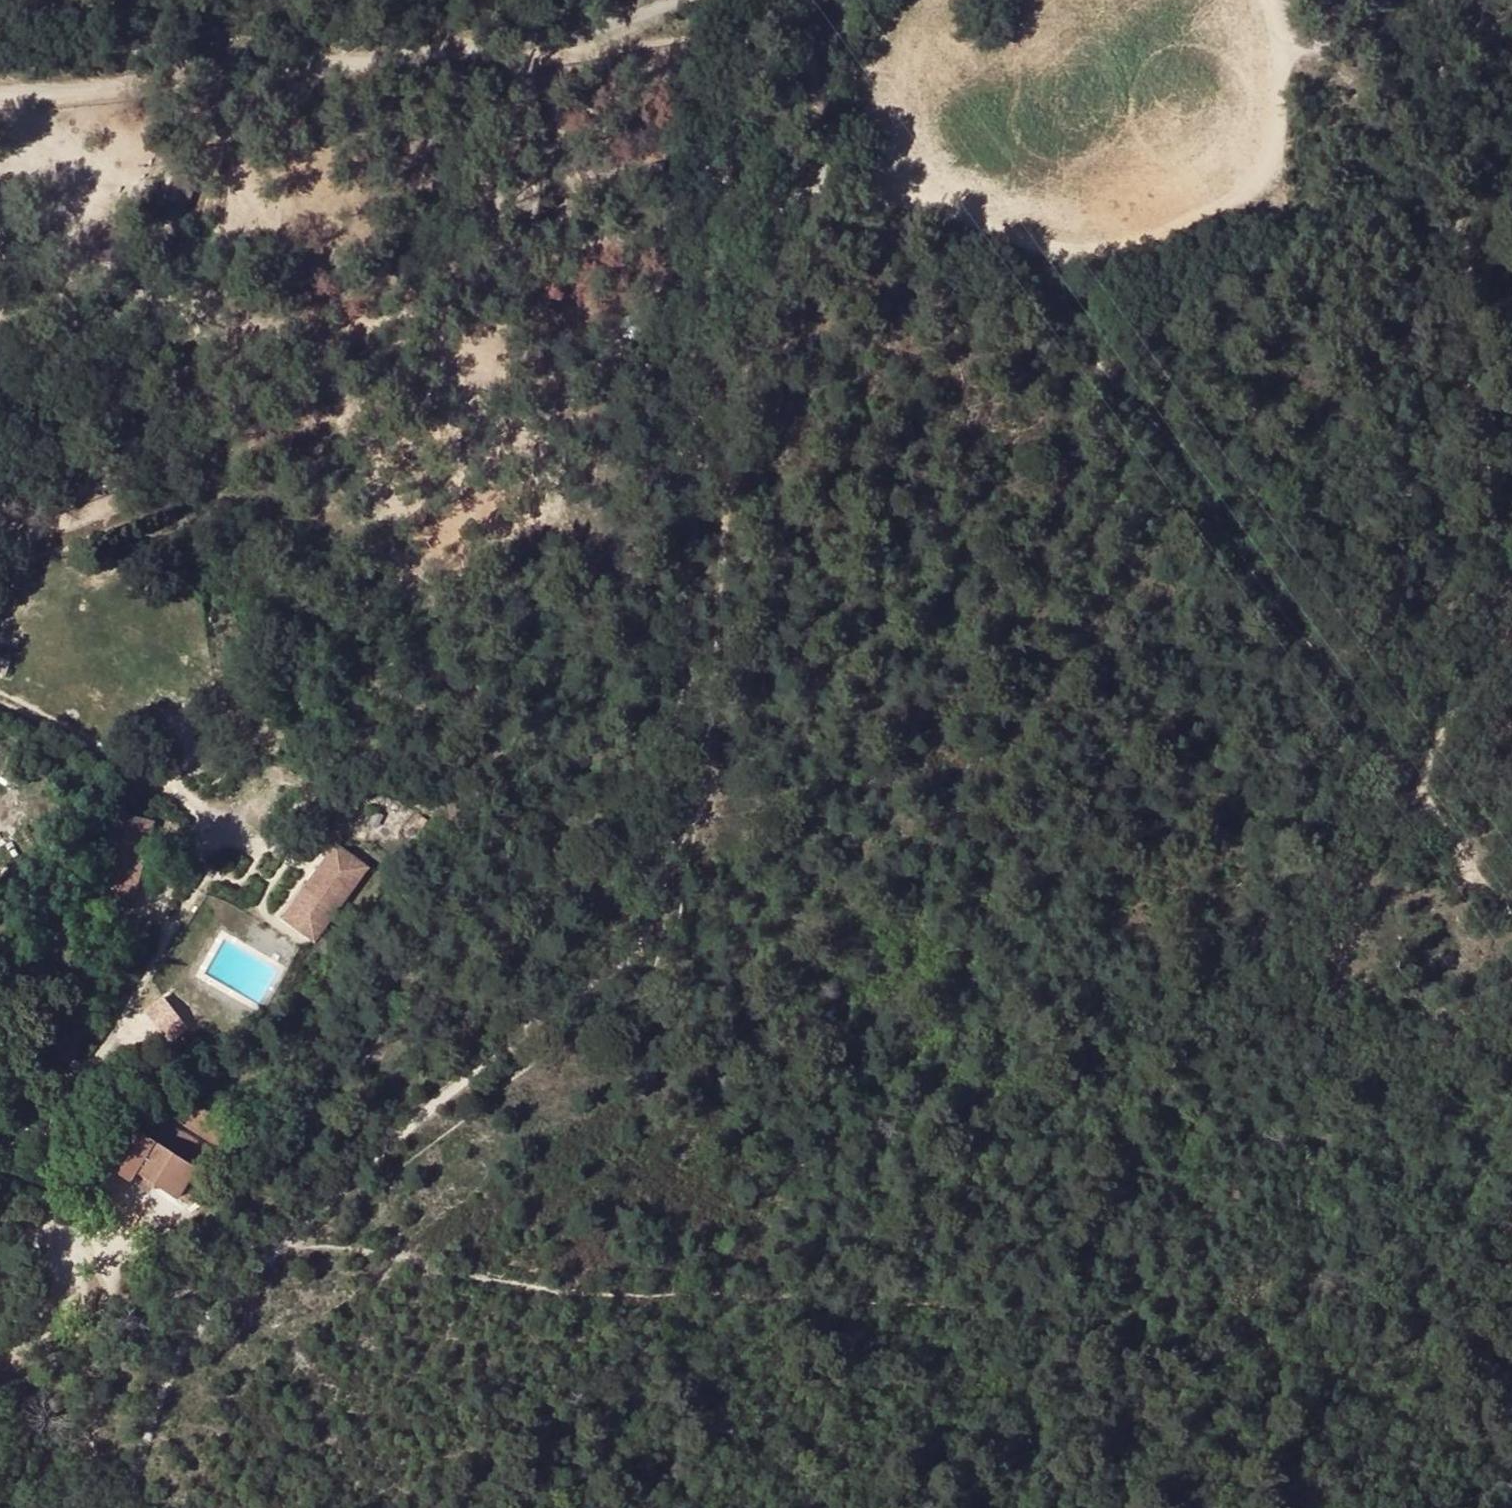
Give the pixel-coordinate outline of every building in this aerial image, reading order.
[(0,659),(0,671),(5,674),(10,663),(0,659)] [(300,699),(296,689),(285,694),(290,704),(300,699)] [(366,870),(333,846),(283,914),(315,938),(366,870)] [(192,1034),(175,1047),(183,1058),(201,1044),(192,1034)] [(195,1105),(183,1124),(236,1157),(248,1137),(195,1105)] [(146,1109),(140,1120),(177,1142),(171,1152),(187,1161),(199,1141),(146,1109)] [(140,1120),(110,1169),(129,1181),(136,1173),(173,1198),(180,1197),(188,1203),(207,1174),(171,1152),(177,1142),(140,1120)]
